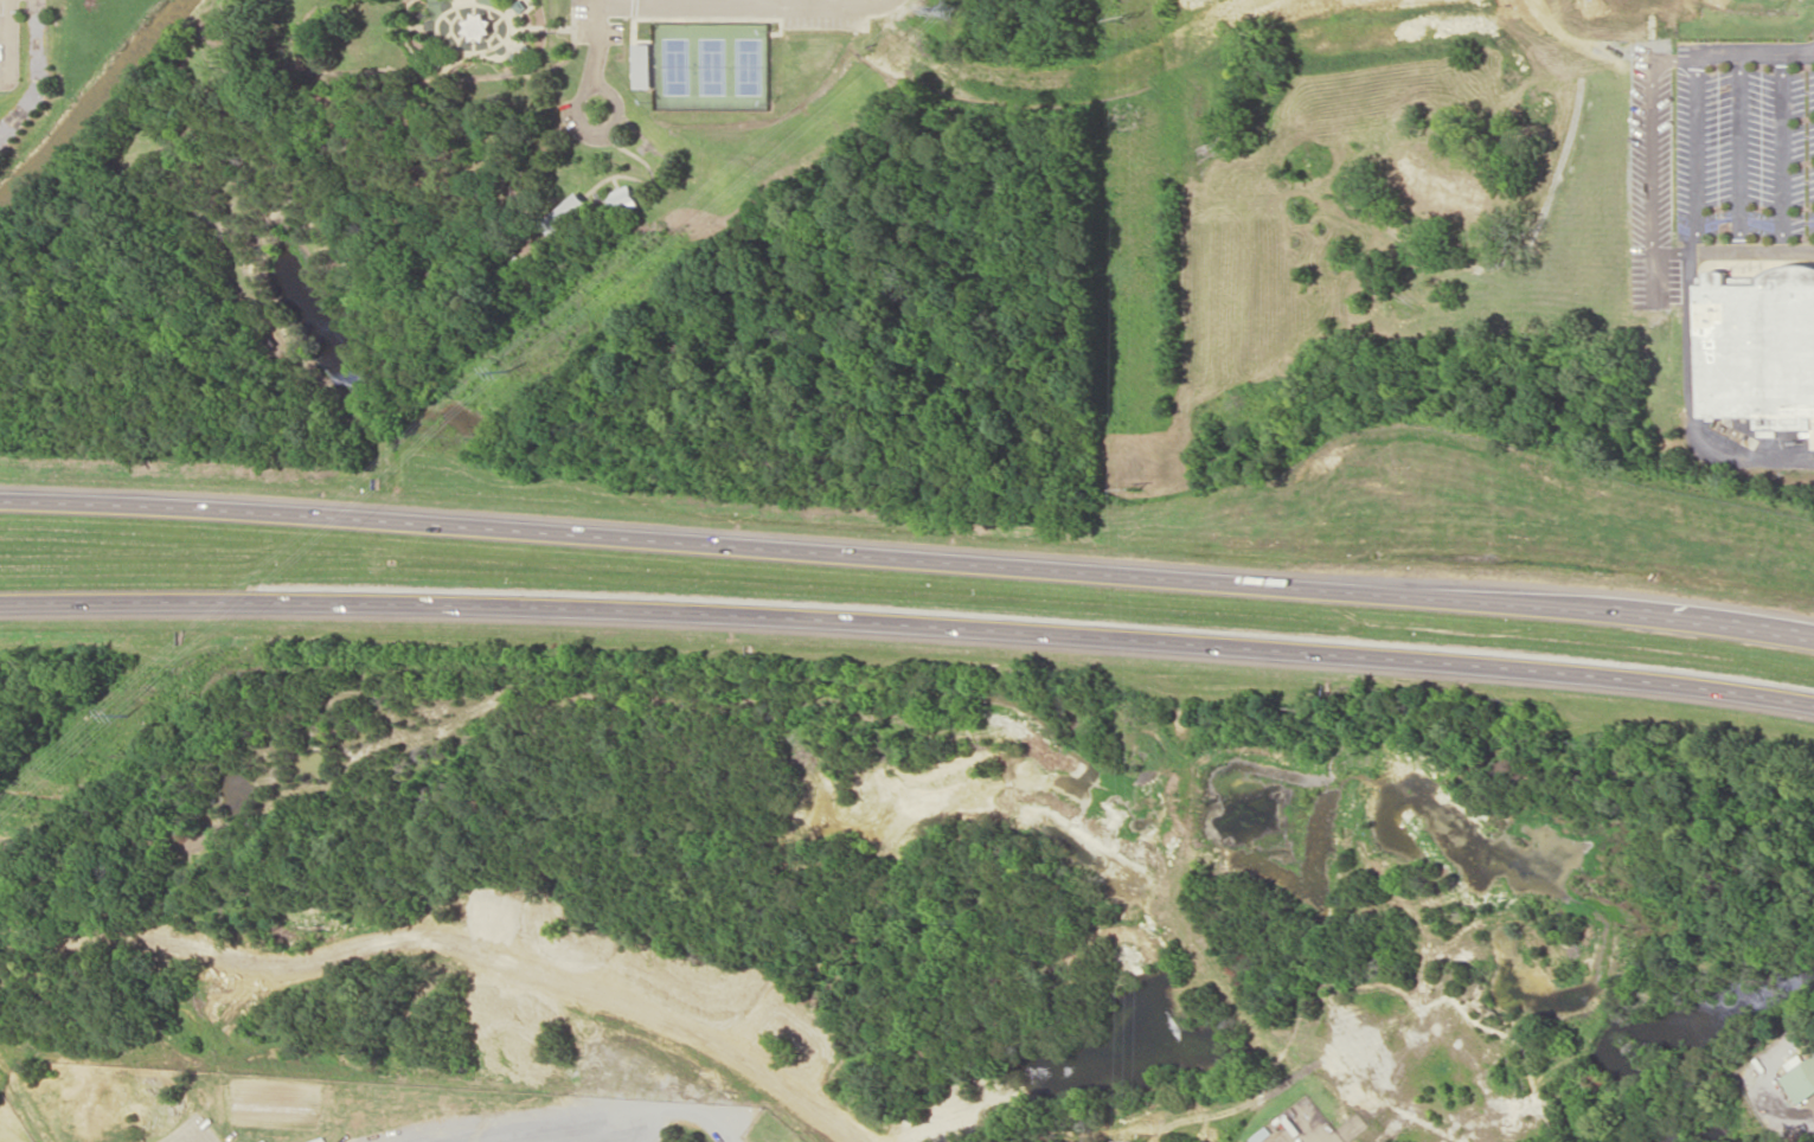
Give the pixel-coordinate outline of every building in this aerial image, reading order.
[(652,88),(651,43),(634,43),(635,88),(652,88)] [(639,205),(631,184),(608,193),(616,214),(639,205)] [(1756,416),(1757,428),(1812,428),(1810,417),(1813,417),(1813,264),(1805,263),(1795,263),(1786,264),(1778,268),(1770,271),(1764,276),(1763,276),(1730,276),(1730,271),(1726,270),(1723,270),(1720,269),(1717,270),(1713,270),(1710,271),(1710,276),(1700,276),(1700,415),(1756,416)] [(1813,1092),(1813,1056),(1781,1078),(1799,1102),(1813,1092)]
